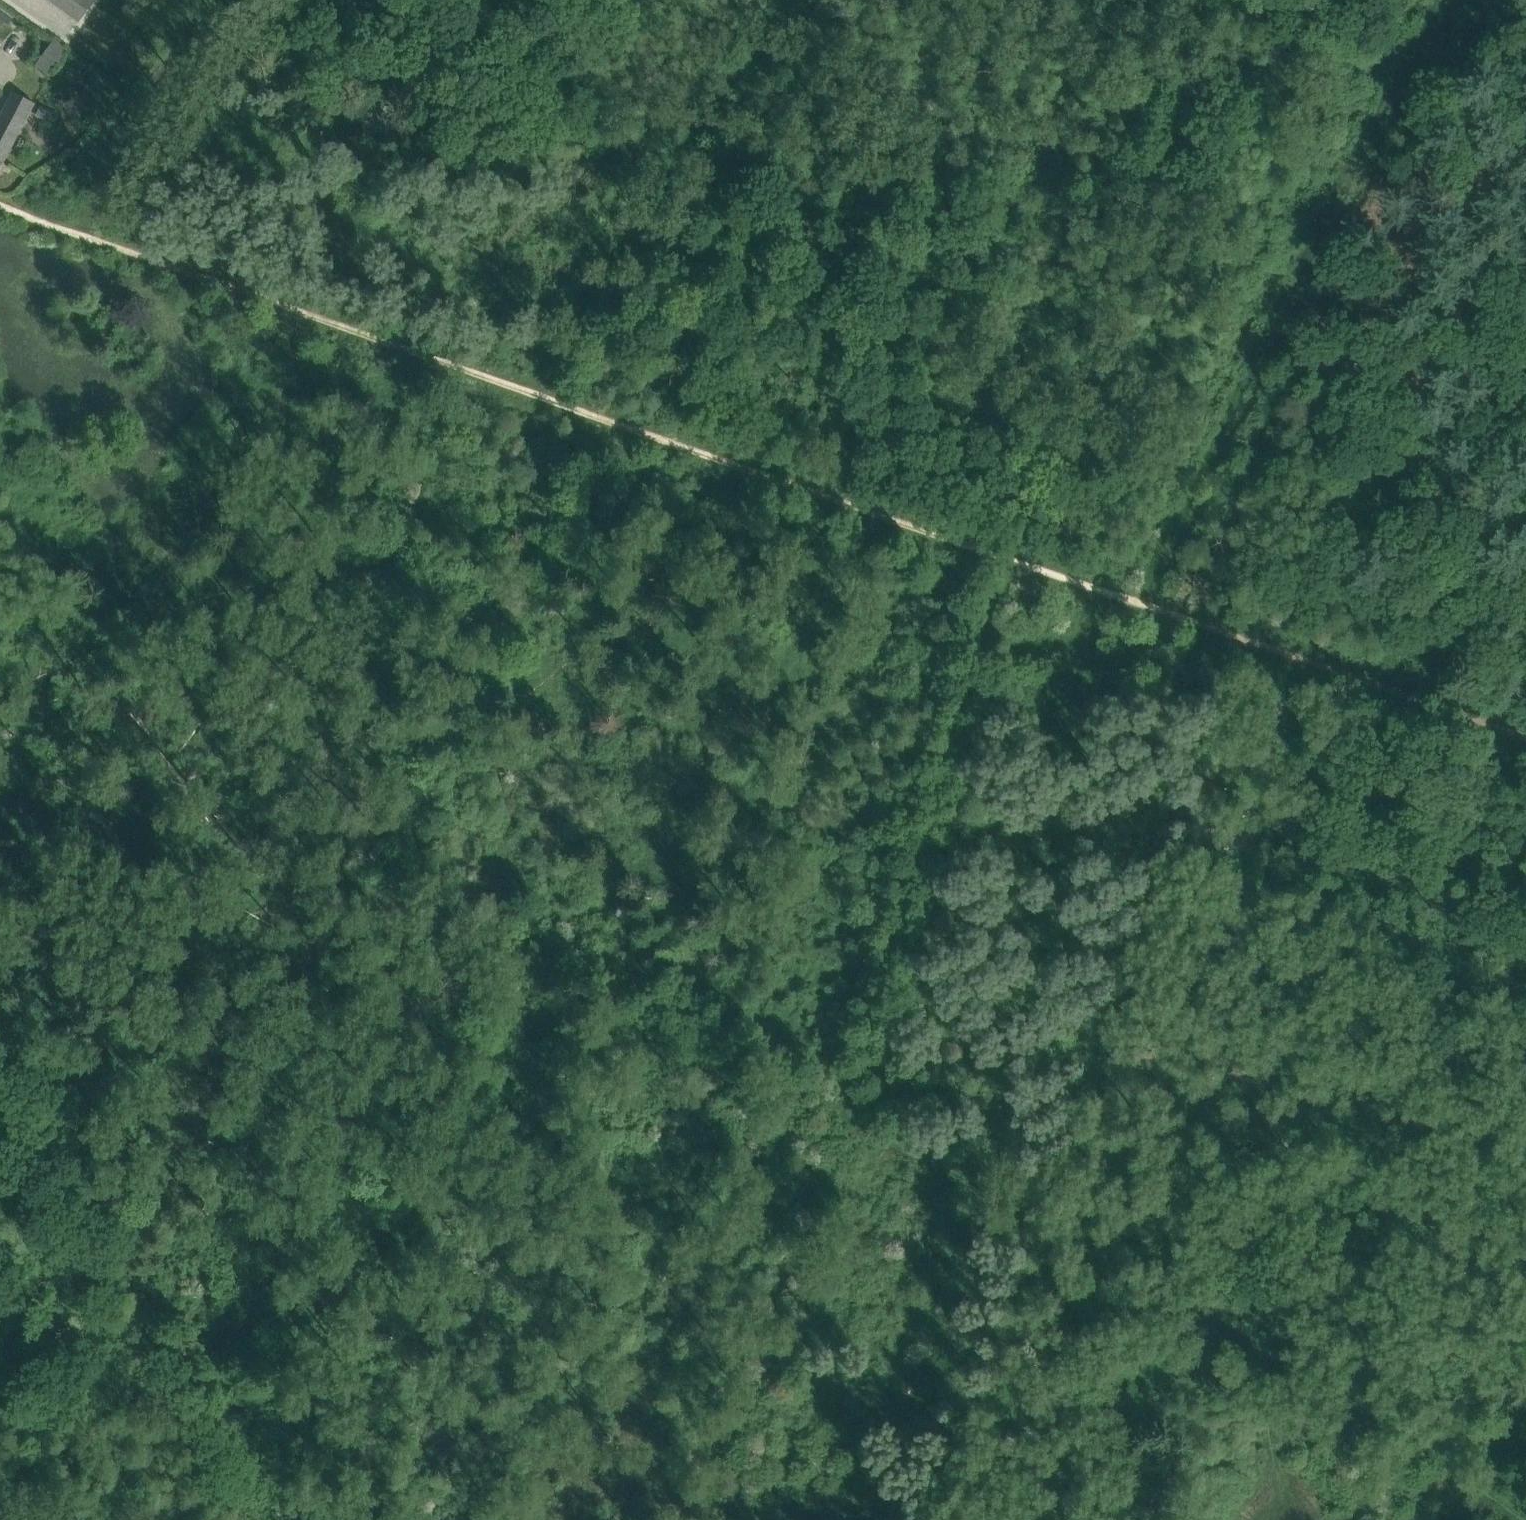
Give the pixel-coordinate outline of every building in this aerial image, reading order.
[(3,160),(35,104),(13,92),(0,115),(0,158),(3,160)]
